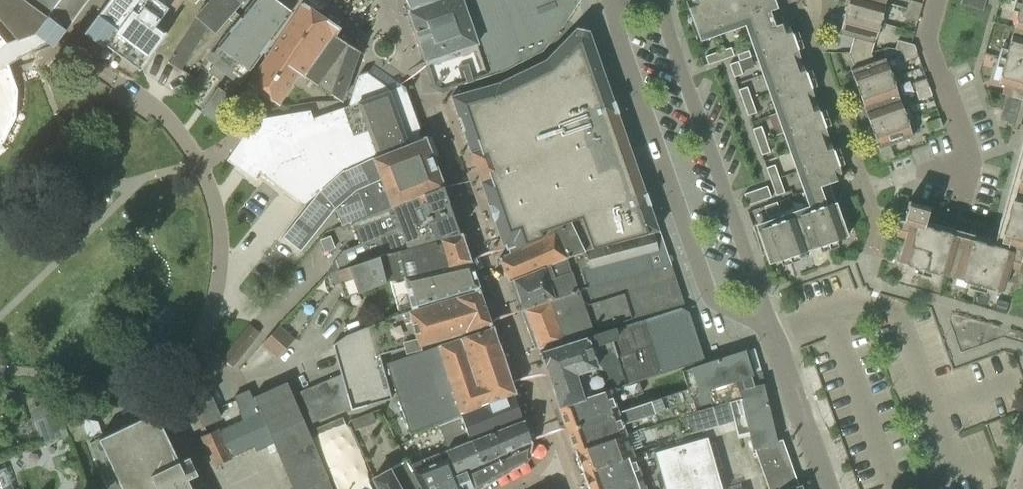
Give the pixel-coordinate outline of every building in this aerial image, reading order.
[(8,31),(24,46),(34,32),(45,16),(46,16),(32,6),(29,3),(30,1),(29,0),(0,0),(0,21),(8,31)] [(30,1),(29,3),(32,6),(46,16),(45,16),(47,18),(61,0),(29,0),(30,1)] [(65,30),(88,0),(61,0),(47,18),(44,22),(46,30),(59,25),(65,30)] [(84,33),(103,47),(105,45),(112,50),(140,71),(168,33),(162,29),(184,0),(109,0),(98,14),(89,26),(84,33)] [(195,18),(169,62),(181,69),(207,27),(215,33),(242,2),(242,3),(245,0),(211,0),(195,18)] [(208,71),(223,81),(200,112),(220,125),(237,101),(230,97),(239,83),(294,7),(285,0),(253,0),(207,59),(214,64),(208,71)] [(413,8),(410,10),(411,14),(436,86),(442,89),(446,88),(446,89),(448,89),(449,88),(502,71),(518,63),(543,50),(568,17),(578,1),(579,0),(437,0),(413,8)] [(774,0),(693,0),(686,3),(698,37),(777,9),(774,0)] [(846,13),(884,23),(886,17),(883,16),(886,3),(875,0),(849,0),(847,8),(846,13)] [(909,0),(906,9),(920,12),(922,4),(909,0)] [(959,5),(982,11),(984,4),(985,0),(961,0),(959,5)] [(1012,28),(1022,31),(1022,0),(1020,0),(1012,28)] [(334,35),(334,36),(339,28),(304,5),(300,11),(250,85),(278,104),(299,72),(305,77),(334,35)] [(920,12),(906,9),(904,18),(917,22),(920,12)] [(845,19),(841,34),(854,37),(850,53),(872,54),(879,29),(882,30),(884,23),(846,13),(845,19)] [(766,24),(764,18),(749,23),(814,210),(783,221),(777,202),(764,206),(771,225),(756,231),(768,264),(846,237),(836,207),(831,193),(828,185),(841,180),(786,22),(783,24),(781,18),(766,24)] [(498,83),(453,98),(459,117),(458,117),(459,119),(462,118),(465,127),(462,128),(462,130),(463,130),(488,202),(487,203),(494,222),(495,221),(502,244),(504,243),(506,249),(508,249),(509,253),(543,237),(541,232),(581,218),(593,248),(601,245),(602,246),(602,247),(648,234),(658,230),(649,205),(650,205),(646,193),(645,193),(617,113),(618,113),(614,101),(613,101),(589,31),(589,30),(588,30),(577,27),(577,28),(545,60),(498,83)] [(997,83),(1004,85),(1002,94),(1006,96),(1020,99),(1013,123),(1012,128),(1013,129),(1014,125),(1020,127),(1022,116),(1022,31),(1012,28),(997,83)] [(359,52),(334,36),(334,35),(305,77),(337,98),(341,101),(353,70),(359,52)] [(898,40),(895,49),(902,49),(914,45),(898,40)] [(902,49),(895,49),(900,64),(918,57),(914,45),(902,49)] [(731,47),(718,52),(721,61),(727,59),(734,56),(731,47)] [(749,50),(737,55),(739,60),(751,56),(749,50)] [(721,61),(718,52),(705,56),(707,64),(708,65),(721,61)] [(872,54),(850,53),(855,69),(851,70),(856,85),(858,91),(896,78),(894,71),(889,73),(885,59),(874,62),(872,54)] [(729,64),(734,78),(742,75),(738,61),(729,64)] [(255,180),(260,173),(266,177),(303,204),(323,189),(342,172),(374,157),(422,139),(413,114),(402,87),(367,72),(359,74),(349,106),(313,119),(310,111),(256,121),(227,160),(236,166),(255,180)] [(896,78),(858,91),(860,96),(865,110),(898,99),(894,85),(898,83),(896,78)] [(912,83),(916,93),(929,88),(926,78),(912,83)] [(738,90),(743,103),(751,100),(747,87),(738,90)] [(929,88),(916,93),(919,101),(932,96),(929,88)] [(1006,96),(1000,120),(1013,123),(1020,99),(1006,96)] [(869,123),(871,130),(910,117),(906,108),(902,110),(898,99),(865,110),(869,123)] [(751,100),(743,103),(747,116),(756,113),(751,100)] [(910,117),(871,130),(873,135),(879,151),(912,139),(907,123),(911,122),(910,117)] [(926,123),(929,132),(943,127),(939,118),(926,123)] [(752,129),(757,142),(765,139),(761,126),(752,129)] [(336,209),(341,224),(442,186),(424,139),(422,140),(375,158),(356,167),(343,173),(322,191),(308,208),(284,238),(301,252),(334,211),(336,209)] [(765,139),(757,142),(761,155),(770,153),(765,139)] [(766,168),(771,182),(779,179),(775,165),(766,168)] [(779,179),(771,182),(776,196),(784,193),(779,179)] [(329,268),(331,273),(371,258),(398,251),(397,249),(406,247),(460,232),(442,186),(341,224),(342,225),(352,221),(359,244),(342,251),(329,268)] [(767,186),(756,190),(759,202),(771,198),(767,186)] [(1001,244),(1022,251),(1022,189),(1016,187),(1001,244)] [(759,202),(756,190),(744,194),(748,206),(759,202)] [(898,265),(945,278),(956,236),(925,227),(930,208),(909,203),(905,216),(896,213),(894,221),(900,222),(896,237),(905,240),(898,265)] [(506,254),(498,258),(508,281),(514,279),(572,256),(592,248),(590,245),(582,248),(570,223),(552,231),(553,233),(543,237),(509,253),(506,254)] [(344,297),(390,281),(390,280),(416,274),(417,272),(469,262),(461,234),(398,253),(398,251),(371,258),(331,273),(335,285),(340,283),(344,297)] [(572,256),(514,279),(525,309),(578,291),(578,293),(585,290),(671,265),(670,263),(651,269),(645,252),(653,250),(648,234),(602,247),(602,246),(592,249),(592,248),(572,256)] [(945,278),(979,288),(990,245),(956,236),(945,278)] [(979,288),(1002,294),(1009,269),(1019,272),(1022,257),(1022,251),(1001,244),(1000,248),(990,245),(979,288)] [(390,280),(390,281),(394,297),(409,293),(414,309),(477,290),(469,262),(417,272),(416,274),(390,280)] [(578,291),(525,309),(539,348),(684,304),(671,265),(585,290),(578,293),(578,291)] [(333,344),(341,374),(349,407),(350,409),(392,398),(380,355),(404,348),(405,350),(418,346),(491,324),(479,290),(477,291),(389,318),(346,335),(333,344)] [(556,403),(557,406),(638,380),(638,382),(702,360),(687,314),(681,311),(615,331),(615,329),(540,352),(556,403)] [(249,324),(222,359),(233,367),(260,333),(249,324)] [(295,338),(279,325),(262,344),(278,357),(295,338)] [(410,434),(437,424),(514,396),(513,393),(514,392),(492,327),(386,364),(402,411),(391,414),(398,434),(408,430),(410,434)] [(619,412),(566,429),(574,451),(651,424),(652,425),(696,412),(693,399),(699,392),(751,375),(744,352),(704,364),(691,368),(691,369),(681,371),(687,389),(618,412),(619,412)] [(557,406),(566,429),(619,412),(618,412),(615,402),(642,393),(638,382),(638,380),(557,406)] [(313,442),(308,430),(293,395),(287,382),(253,397),(273,442),(262,447),(270,465),(281,460),(294,488),(333,488),(313,442)] [(331,415),(317,384),(298,392),(312,423),(331,415)] [(196,401),(193,402),(203,424),(219,417),(216,410),(207,391),(206,392),(203,387),(192,392),(196,401)] [(257,450),(262,447),(273,442),(253,397),(249,389),(234,395),(236,401),(240,410),(238,411),(242,421),(220,431),(219,429),(203,436),(215,464),(231,457),(230,454),(254,444),(257,450)] [(765,394),(741,400),(749,433),(753,450),(755,449),(777,444),(765,394)] [(437,424),(447,449),(522,419),(514,396),(437,424)] [(741,400),(729,402),(739,435),(749,433),(741,400)] [(651,424),(574,451),(582,472),(634,453),(633,452),(661,443),(734,421),(737,435),(738,435),(739,435),(729,402),(696,412),(652,425),(651,424)] [(64,424),(57,404),(50,406),(53,416),(33,423),(41,444),(67,435),(64,424)] [(92,444),(109,488),(194,488),(191,482),(199,479),(188,455),(180,460),(157,412),(92,444)] [(352,420),(355,429),(376,421),(373,412),(352,420)] [(81,419),(64,424),(67,435),(70,443),(102,432),(97,421),(81,419)] [(466,471),(530,441),(522,419),(447,449),(455,475),(466,471)] [(588,488),(722,488),(707,437),(648,454),(647,450),(634,454),(634,453),(582,472),(588,488)] [(466,471),(473,488),(476,488),(523,463),(528,457),(528,456),(531,442),(530,441),(466,471)] [(777,444),(755,449),(770,488),(788,488),(797,486),(786,454),(781,442),(777,444)] [(473,488),(466,471),(455,475),(447,449),(445,450),(412,461),(418,478),(417,478),(423,488),(470,488),(473,488)] [(333,458),(323,462),(334,488),(347,488),(333,458)] [(380,488),(423,488),(417,478),(407,460),(374,478),(380,488)] [(6,468),(0,470),(0,488),(13,488),(6,468)]
